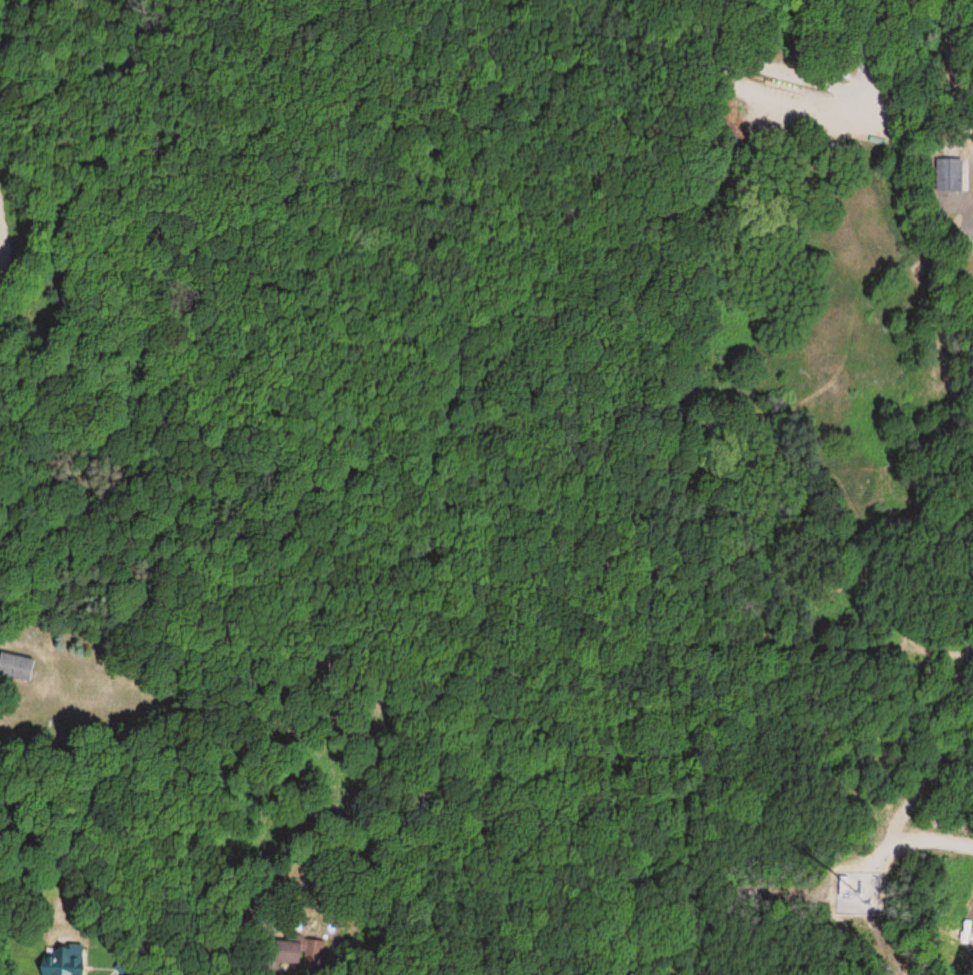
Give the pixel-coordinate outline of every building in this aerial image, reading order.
[(936,192),(960,192),(960,152),(936,152),(936,192)] [(33,664),(6,650),(0,661),(0,672),(23,684),(33,664)] [(280,939),(280,964),(311,964),(311,939),(280,939)] [(79,957),(70,957),(70,948),(53,948),(53,956),(40,956),(40,974),(79,974),(79,957)]
